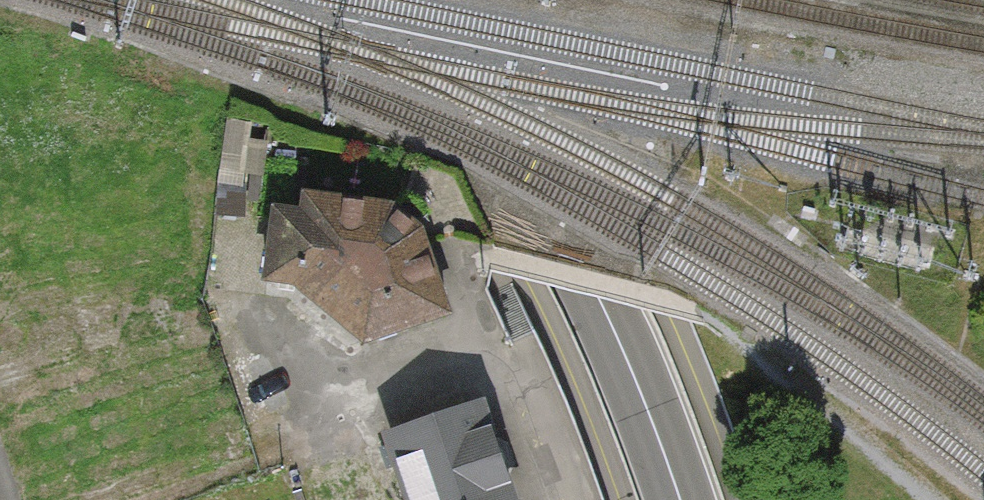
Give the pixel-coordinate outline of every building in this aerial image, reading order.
[(346,322),(351,339),(446,311),(422,232),(382,200),(299,192),(297,215),(270,212),(264,274),(287,276),(346,322)] [(470,404),(384,433),(407,499),(503,499),(470,404)] [(345,468),(281,489),(284,499),(356,499),(345,468)]
